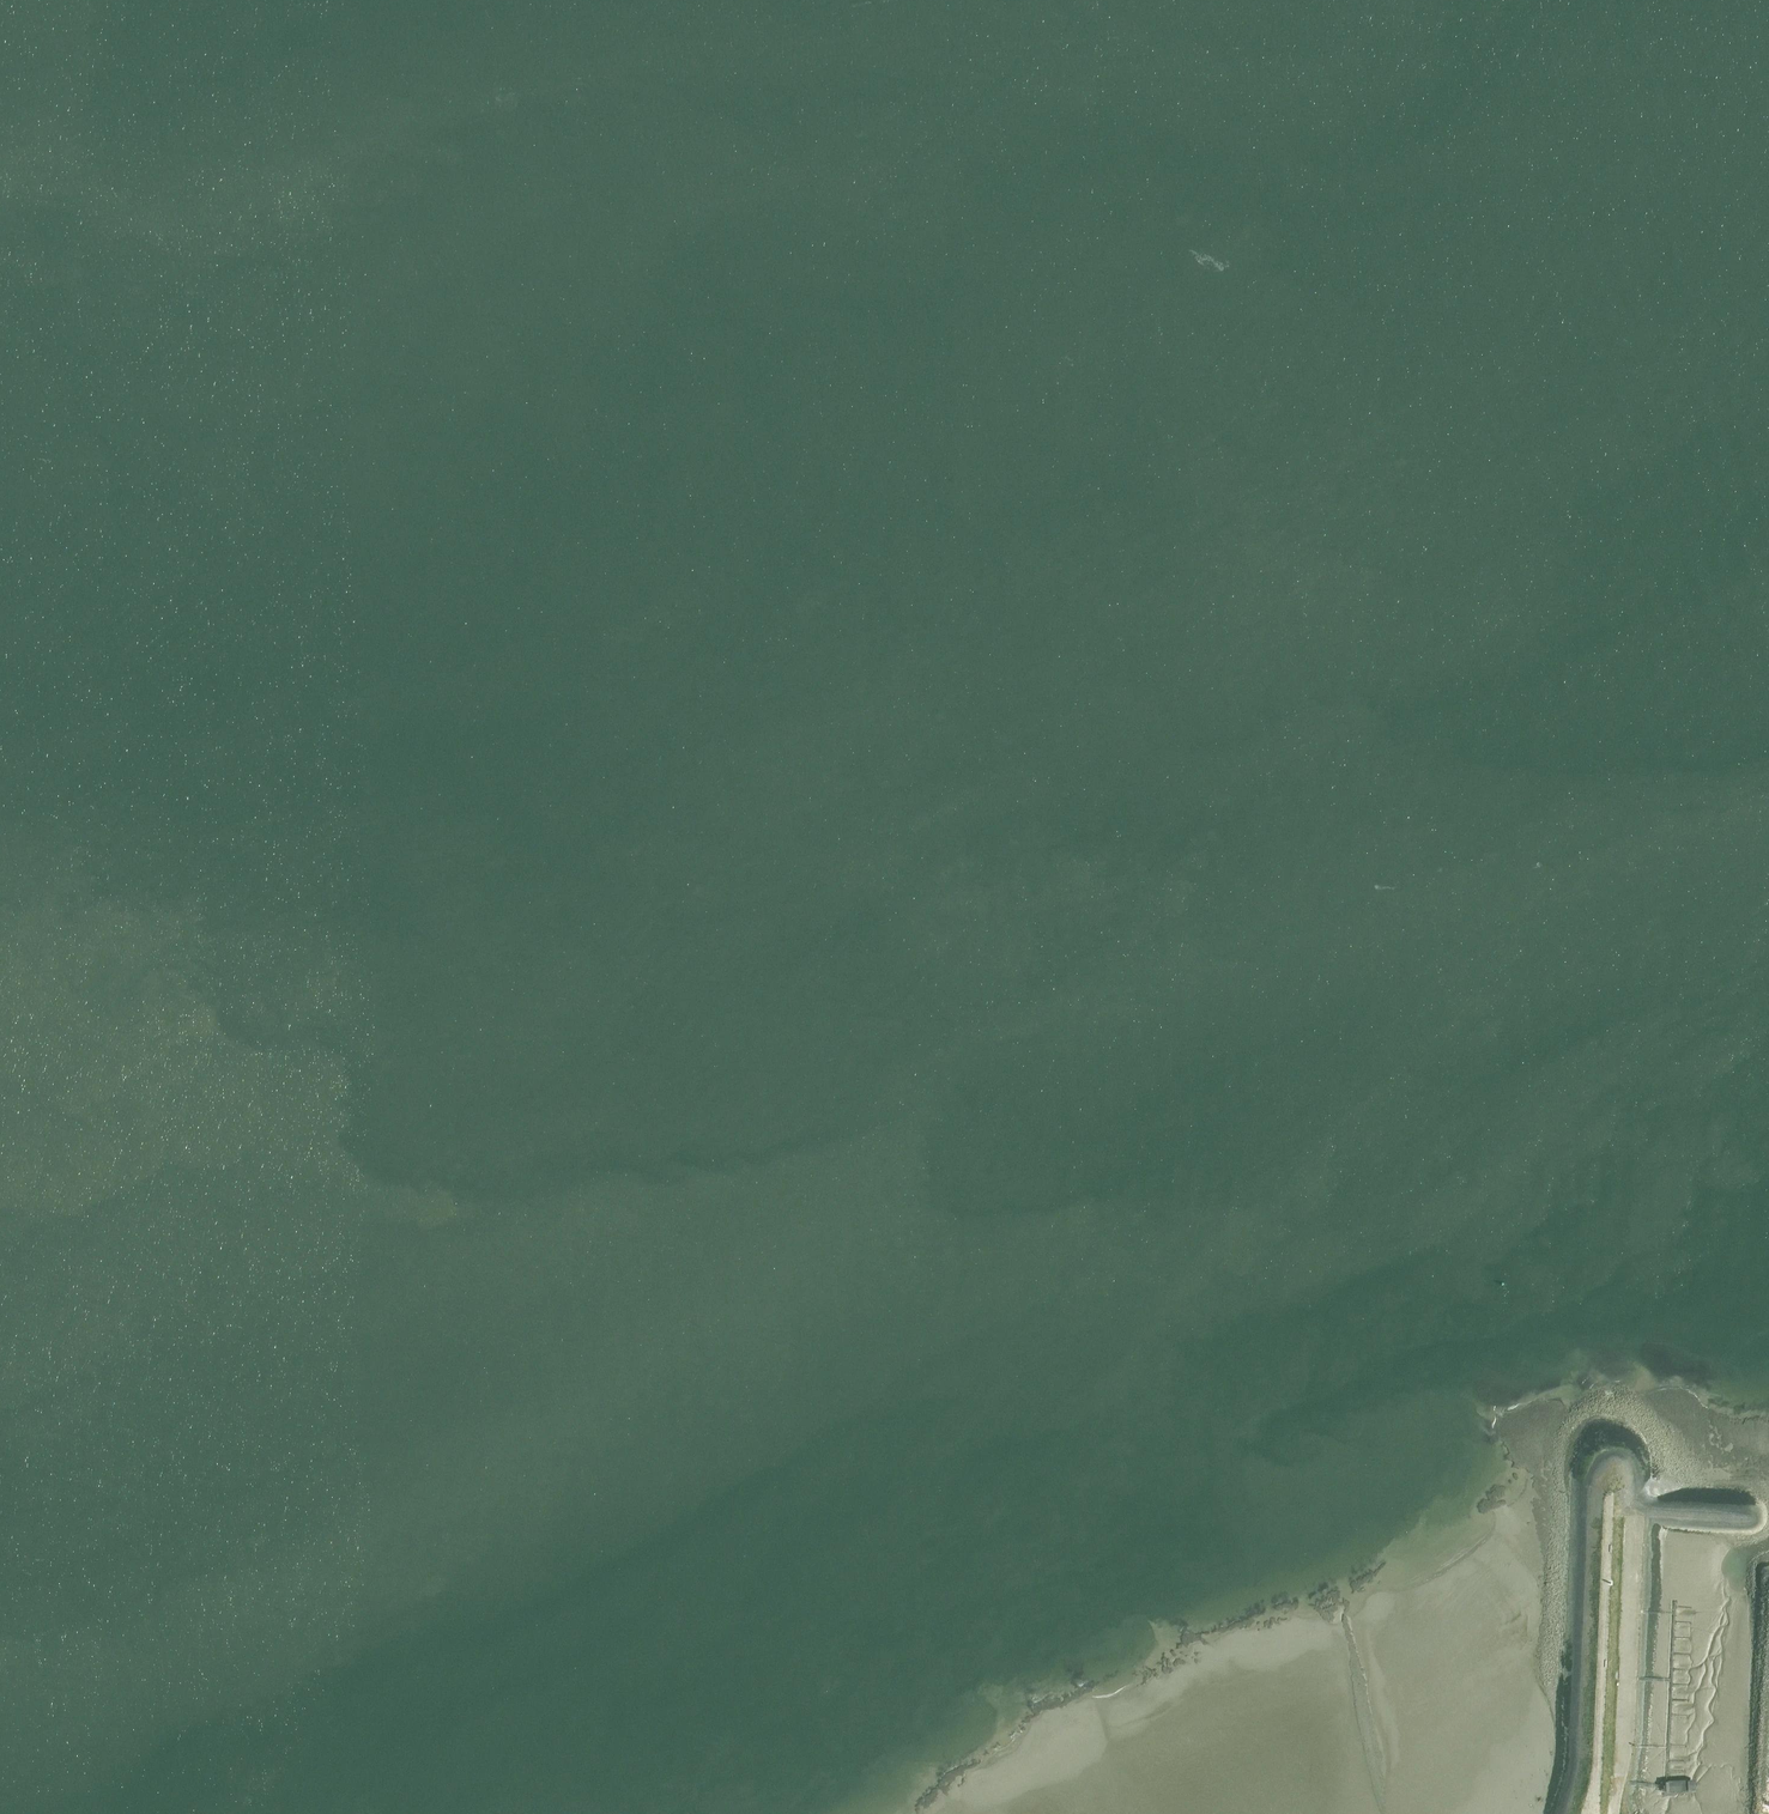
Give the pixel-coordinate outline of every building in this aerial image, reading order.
[(1748,1516),(1749,1508),(1709,1506),(1709,1523),(1731,1524),(1731,1516),(1748,1516)] [(1657,1796),(1696,1796),(1696,1780),(1657,1780),(1657,1788),(1657,1796)]
